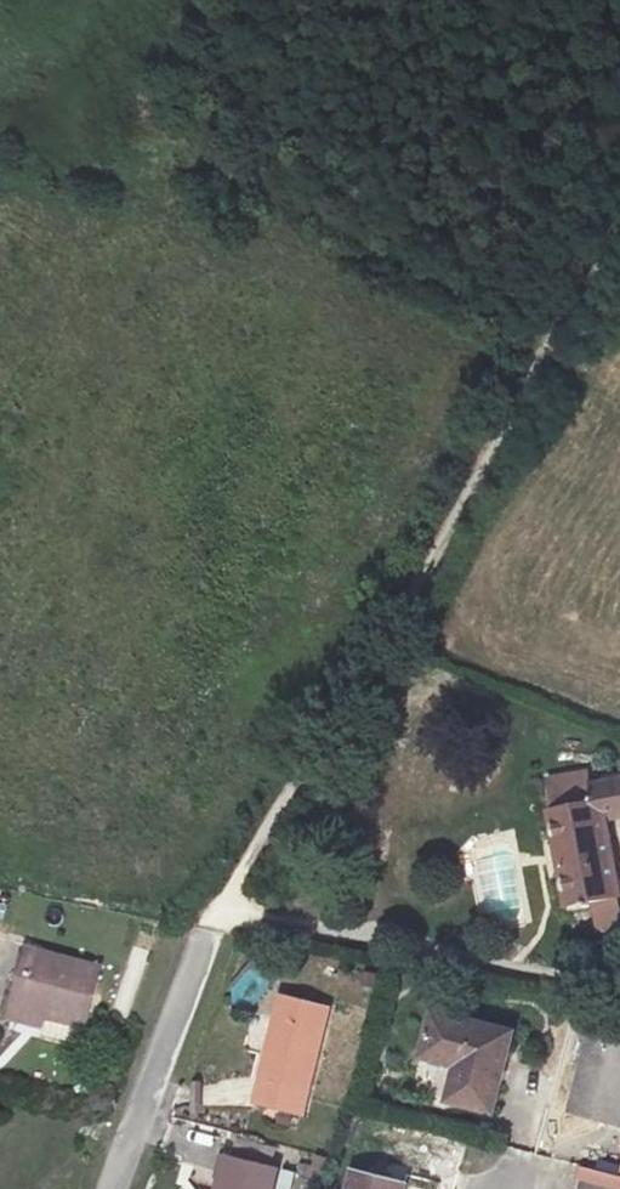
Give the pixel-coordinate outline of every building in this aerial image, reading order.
[(565,801),(583,897),(619,891),(619,809),(617,793),(565,801)] [(5,1033),(40,1044),(77,1054),(93,997),(23,979),(5,1033)] [(293,1132),(321,1031),(283,1019),(254,1120),(293,1132)] [(501,1048),(420,1025),(409,1069),(444,1079),(434,1117),(478,1128),(501,1048)] [(40,1044),(5,1033),(1,1049),(35,1059),(40,1044)] [(580,1055),(561,1131),(612,1143),(619,1109),(619,1064),(580,1055)] [(211,1188),(267,1188),(268,1188),(214,1176),(211,1188)]
